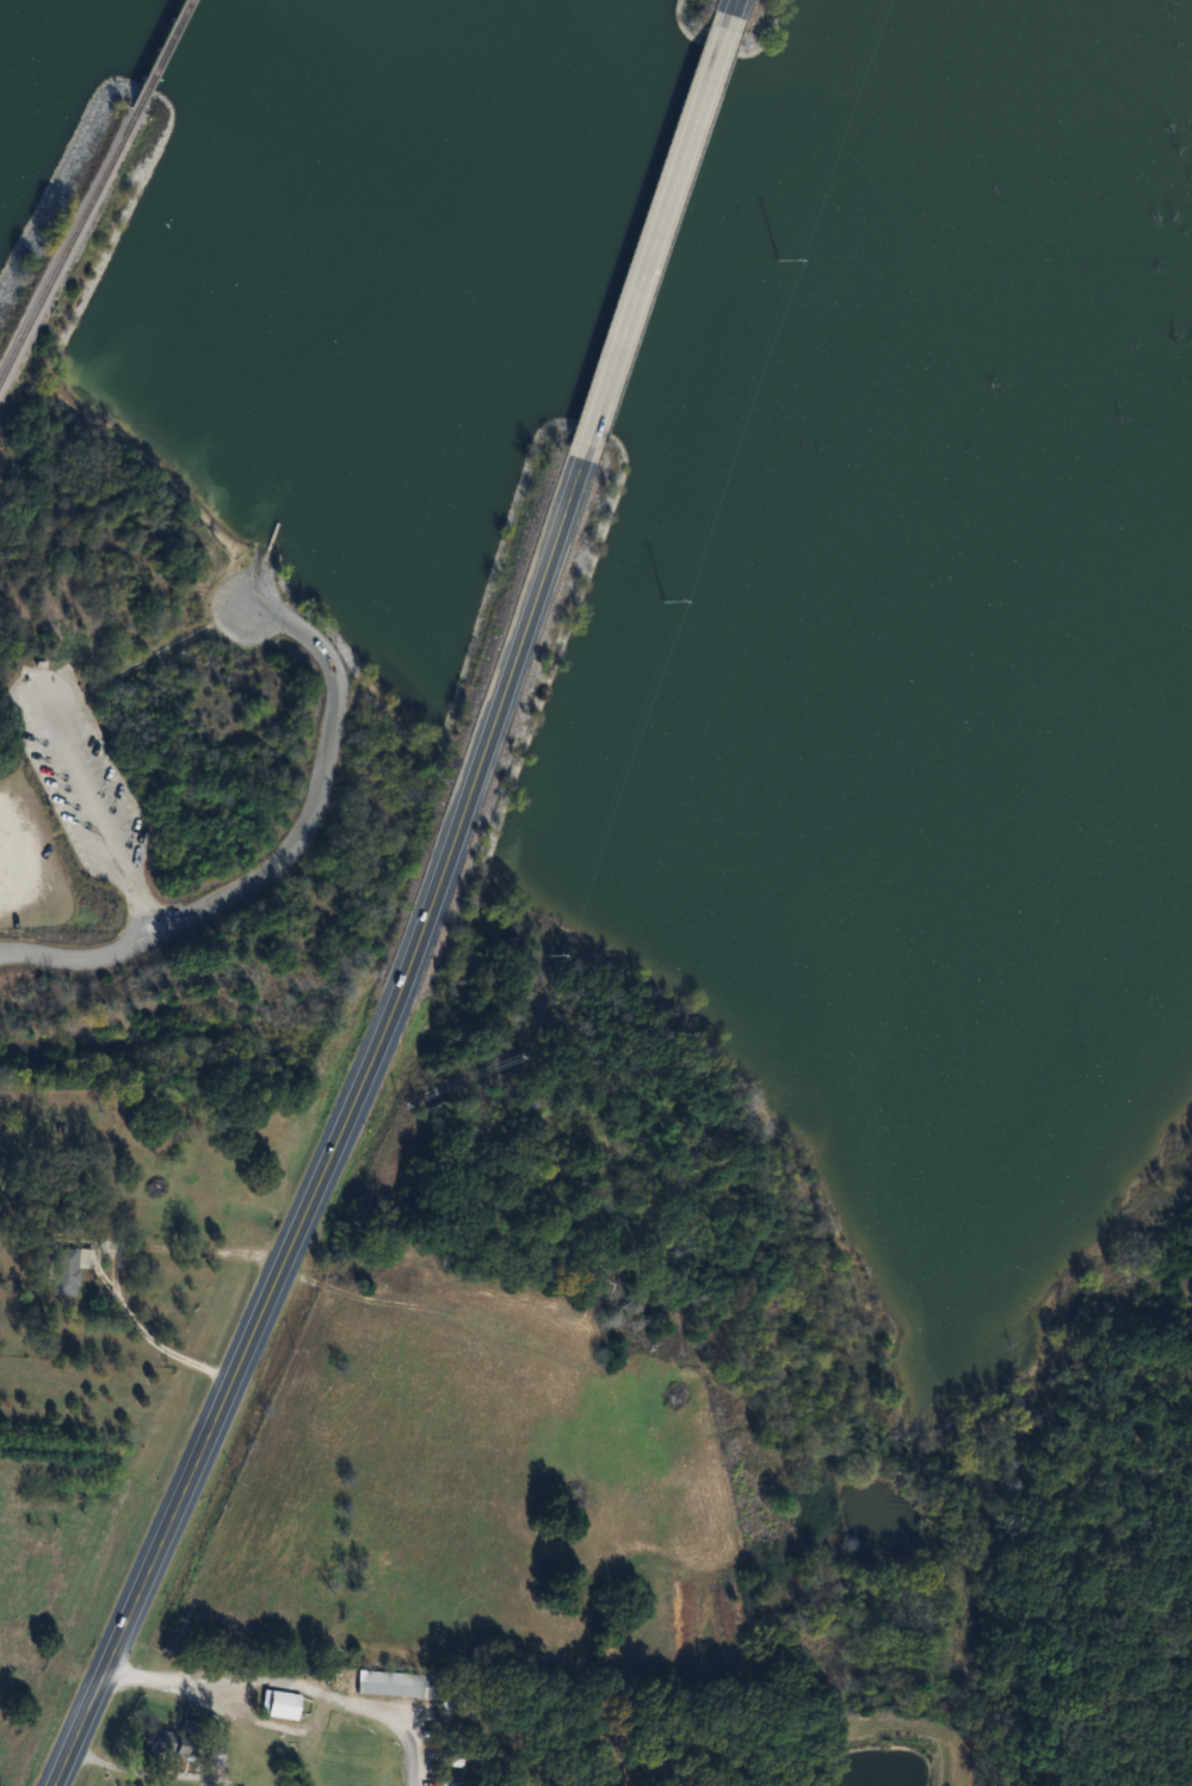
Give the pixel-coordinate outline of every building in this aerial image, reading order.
[(92,1267),(92,1249),(53,1248),(52,1296),(78,1297),(78,1267),(92,1267)] [(298,1720),(300,1694),(271,1691),(268,1717),(298,1720)] [(182,1758),(188,1737),(146,1726),(140,1747),(182,1758)]
